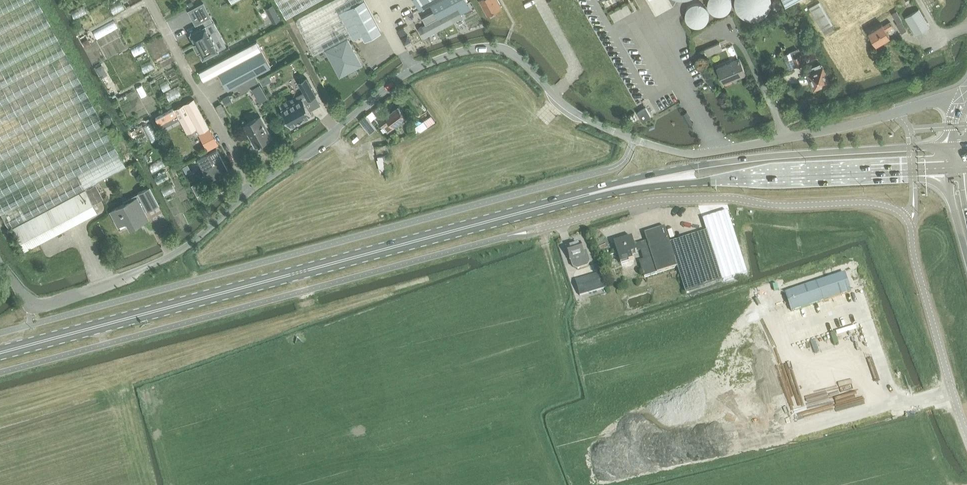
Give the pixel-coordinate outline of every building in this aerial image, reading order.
[(9,228),(11,226),(16,235),(24,250),(97,211),(92,203),(102,198),(94,184),(126,167),(68,59),(37,0),(0,0),(0,213),(9,228)] [(287,15),(314,0),(279,0),(287,15)] [(353,48),(348,38),(352,35),(354,39),(362,35),(365,41),(382,33),(365,0),(338,0),(297,21),(309,44),(315,56),(327,49),(341,76),(362,65),(353,48)] [(432,4),(439,0),(419,0),(423,8),(432,4)] [(467,0),(439,0),(432,4),(435,11),(423,17),(427,25),(420,29),(425,38),(464,17),(459,8),(468,3),(467,0)] [(502,6),(499,0),(481,0),(488,14),(502,6)] [(708,5),(708,6),(709,8),(710,10),(711,11),(713,13),(715,14),(716,15),(718,15),(721,15),(723,15),(725,14),(726,13),(728,12),(729,10),(730,8),(731,6),(732,4),(732,2),(731,0),(708,0),(708,1),(708,3),(708,5)] [(772,5),(772,6),(773,7),(774,8),(775,8),(776,9),(777,8),(778,8),(779,8),(779,7),(780,7),(780,6),(780,5),(781,4),(780,3),(780,2),(779,1),(778,0),(777,0),(775,0),(774,0),(773,1),(772,2),(772,3),(772,4),(772,5)] [(809,7),(826,34),(835,29),(818,2),(809,7)] [(210,16),(203,3),(189,11),(196,24),(197,24),(200,29),(190,33),(191,34),(195,42),(194,43),(198,50),(199,49),(203,57),(204,58),(205,58),(204,57),(218,50),(219,50),(219,49),(218,49),(214,41),(215,41),(211,34),(210,34),(206,26),(207,26),(206,25),(205,26),(202,21),(210,16)] [(685,16),(686,19),(687,21),(688,23),(690,24),(691,25),(693,26),(695,27),(697,27),(699,27),(701,26),(703,25),(705,24),(706,23),(707,21),(708,19),(709,18),(709,16),(709,13),(709,12),(708,10),(707,8),(705,6),(704,5),(702,4),(700,3),(698,3),(696,3),(694,4),(692,4),(690,6),(689,7),(687,9),(686,10),(686,12),(685,14),(685,16)] [(916,35),(929,27),(919,10),(905,18),(916,35)] [(277,12),(270,16),(274,22),(281,19),(277,12)] [(898,23),(903,21),(897,12),(893,14),(898,23)] [(887,31),(894,26),(891,22),(884,26),(883,24),(870,32),(874,39),(872,40),(874,44),(876,43),(877,45),(890,37),(887,31)] [(902,33),(907,30),(902,22),(897,24),(902,33)] [(408,35),(402,38),(405,43),(411,40),(408,35)] [(226,57),(200,71),(204,79),(220,72),(229,89),(237,85),(242,93),(259,83),(255,75),(261,73),(271,67),(257,40),(247,46),(236,51),(226,57)] [(708,56),(723,50),(720,43),(705,49),(708,56)] [(783,55),(789,69),(805,63),(798,48),(783,55)] [(724,84),(747,74),(740,59),(718,68),(724,84)] [(815,89),(830,83),(823,67),(822,68),(821,64),(814,67),(815,71),(809,73),(815,89)] [(269,74),(260,79),(263,85),(272,80),(269,74)] [(282,110),(291,126),(292,126),(312,115),(313,115),(310,110),(314,108),(310,99),(317,95),(307,78),(299,82),(307,97),(283,110),(283,109),(282,110)] [(222,100),(225,105),(231,102),(228,97),(222,100)] [(186,133),(193,129),(197,135),(199,134),(206,148),(215,143),(216,144),(217,144),(194,99),(174,110),(179,119),(186,133)] [(377,118),(388,132),(395,127),(394,126),(407,116),(399,106),(386,116),(384,113),(377,118)] [(643,121),(651,116),(646,108),(638,113),(643,121)] [(163,114),(155,118),(158,124),(161,128),(179,119),(174,110),(173,110),(173,109),(163,114)] [(629,116),(632,122),(638,118),(635,113),(629,116)] [(111,117),(111,116),(110,116),(109,115),(108,115),(107,115),(106,115),(105,115),(105,116),(104,116),(103,117),(102,118),(102,119),(102,120),(102,121),(103,122),(103,123),(104,124),(105,124),(106,125),(107,125),(108,125),(109,125),(109,124),(110,124),(111,123),(112,122),(112,121),(112,120),(112,119),(112,118),(111,117)] [(262,143),(271,137),(260,117),(245,125),(253,140),(252,141),(256,147),(262,144),(262,143)] [(423,120),(413,127),(417,132),(419,130),(420,132),(428,127),(423,120)] [(116,126),(115,125),(114,125),(114,124),(113,124),(112,124),(111,124),(110,125),(109,125),(108,126),(108,127),(107,128),(107,129),(107,130),(107,131),(108,132),(108,133),(109,133),(109,134),(110,134),(111,135),(112,135),(113,135),(114,134),(115,134),(116,133),(117,132),(117,131),(117,130),(117,129),(117,128),(117,127),(116,126)] [(375,147),(376,148),(368,150),(371,160),(378,158),(382,172),(392,169),(387,153),(390,153),(388,144),(375,147)] [(217,149),(197,160),(208,181),(228,171),(217,149)] [(202,186),(195,189),(198,195),(205,191),(202,186)] [(136,197),(110,211),(118,226),(126,222),(129,227),(140,221),(141,223),(148,219),(144,211),(147,210),(158,204),(149,187),(138,193),(139,195),(136,197)] [(644,261),(640,262),(645,278),(678,267),(687,293),(748,272),(728,211),(703,219),(707,231),(671,243),(665,227),(645,234),(647,242),(635,246),(633,238),(615,244),(622,265),(634,261),(632,255),(641,252),(644,261)] [(576,259),(585,256),(582,244),(567,249),(573,267),(578,265),(576,259)] [(848,272),(787,293),(793,312),(854,291),(848,272)] [(580,296),(606,288),(602,274),(576,282),(580,296)]
